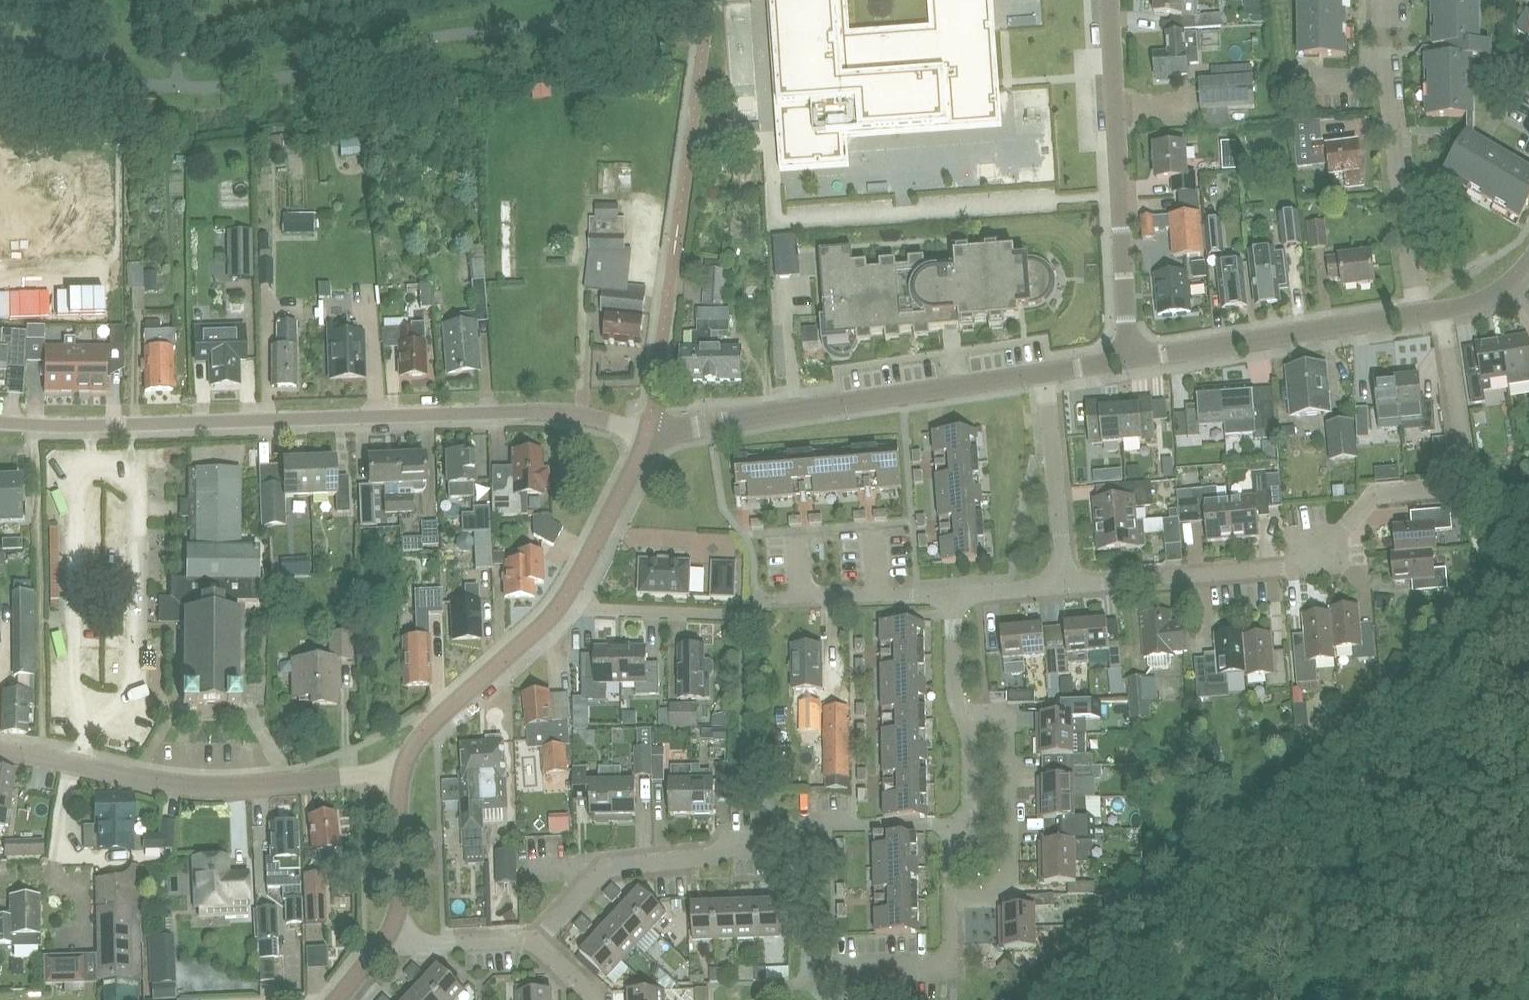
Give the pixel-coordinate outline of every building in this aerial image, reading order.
[(776,61),(777,90),(780,116),(781,136),(777,136),(780,171),(783,171),(783,167),(846,162),(846,166),(849,166),(847,133),(998,123),(999,126),(1002,126),(999,91),(999,87),(995,87),(989,0),(928,0),(930,28),(849,33),(847,0),(771,0),(776,61)] [(992,22),(1049,22),(1049,0),(992,0),(992,22)] [(1154,15),(1182,17),(1184,3),(1187,4),(1188,0),(1155,0),(1154,15)] [(1346,56),(1345,0),(1303,0),(1304,57),(1346,56)] [(1432,47),(1445,47),(1446,59),(1425,59),(1426,118),(1467,117),(1466,60),(1491,59),(1490,45),(1475,45),(1474,0),(1431,0),(1432,47)] [(1527,9),(1518,23),(1518,24),(1518,26),(1517,27),(1518,28),(1518,29),(1518,30),(1519,31),(1520,32),(1521,33),(1528,37),(1525,43),(1526,43),(1528,44),(1528,10),(1527,9)] [(1221,26),(1220,15),(1194,16),(1195,28),(1221,26)] [(1154,54),(1156,82),(1171,81),(1171,77),(1187,75),(1187,65),(1198,64),(1198,51),(1186,51),(1184,33),(1167,35),(1168,53),(1154,54)] [(1512,89),(1526,67),(1503,53),(1490,76),(1512,89)] [(1211,79),(1199,80),(1201,112),(1253,109),(1251,64),(1211,66),(1211,79)] [(1323,114),(1322,132),(1337,132),(1337,114),(1323,114)] [(1363,186),(1357,143),(1342,145),(1342,141),(1323,143),(1319,121),(1292,123),(1297,168),(1318,166),(1329,162),(1331,176),(1344,174),(1344,176),(1346,176),(1348,188),(1363,186)] [(362,139),(339,142),(341,158),(364,155),(362,139)] [(1528,201),(1528,177),(1464,139),(1443,175),(1519,219),(1528,201)] [(1173,192),(1195,191),(1194,173),(1186,173),(1185,145),(1155,147),(1156,179),(1172,178),(1173,192)] [(84,158),(60,158),(60,204),(84,204),(84,158)] [(107,158),(84,158),(84,204),(107,204),(107,158)] [(1237,169),(1237,161),(1222,162),(1222,170),(1237,169)] [(590,218),(589,248),(625,249),(625,218),(618,218),(618,205),(596,205),(596,218),(590,218)] [(1278,214),(1282,247),(1302,244),(1298,212),(1278,214)] [(1174,258),(1204,255),(1200,214),(1154,218),(1153,217),(1141,217),(1143,239),(1156,238),(1155,231),(1171,229),(1174,258)] [(313,236),(313,215),(282,215),(281,236),(313,236)] [(1224,253),(1221,220),(1204,221),(1207,255),(1224,253)] [(1328,247),(1324,221),(1306,223),(1309,249),(1328,247)] [(459,224),(456,227),(456,232),(459,235),(464,235),(467,232),(467,227),(463,224),(459,224)] [(81,240),(81,228),(67,228),(67,240),(81,240)] [(82,228),(82,240),(84,240),(96,240),(96,228),(82,228)] [(253,279),(252,230),(226,230),(227,279),(253,279)] [(19,232),(7,232),(7,240),(19,240),(19,232)] [(796,238),(772,239),(774,279),(798,278),(796,238)] [(858,336),(1020,318),(1018,306),(1037,304),(1041,302),(1044,300),(1046,298),(1048,295),(1050,292),(1051,288),(1051,285),(1051,281),(1050,278),(1048,275),(1046,272),(1044,269),(1041,267),(1038,266),(1034,265),(1033,265),(1014,267),(1012,250),(998,251),(997,239),(985,241),(986,252),(969,254),(968,242),(954,243),(956,265),(925,267),(924,259),(909,260),(909,268),(895,269),(894,261),(881,262),(881,271),(867,271),(866,263),(852,264),(851,250),(817,252),(827,344),(828,347),(829,349),(830,351),(832,353),(835,355),(837,356),(840,357),(843,357),(845,357),(848,356),(851,355),(853,353),(855,351),(856,349),(858,347),(858,344),(858,342),(858,336)] [(486,311),(484,280),(482,260),(484,260),(483,245),(469,246),(470,261),(469,262),(471,281),(474,312),(486,311)] [(625,249),(589,248),(586,290),(604,292),(646,297),(646,287),(627,286),(632,249),(625,249)] [(1252,273),(1255,305),(1280,302),(1278,290),(1290,289),(1285,250),(1276,251),(1275,248),(1250,251),(1252,273)] [(1371,253),(1327,258),(1330,278),(1341,277),(1342,286),(1374,282),(1371,253)] [(705,261),(702,305),(723,307),(726,269),(724,269),(724,262),(705,261)] [(1219,276),(1218,276),(1222,309),(1247,306),(1244,273),(1243,274),(1241,262),(1218,265),(1219,276)] [(131,289),(143,289),(142,263),(130,263),(131,289)] [(1192,276),(1205,275),(1204,263),(1191,264),(1192,276)] [(1187,272),(1155,276),(1159,315),(1191,312),(1187,272)] [(318,298),(330,298),(329,283),(317,284),(318,298)] [(431,308),(430,284),(419,285),(420,309),(431,308)] [(646,297),(604,292),(601,313),(608,314),(605,343),(640,346),(643,316),(646,297)] [(713,312),(715,309),(697,310),(697,332),(696,332),(696,348),(681,349),(681,382),(712,381),(712,348),(712,332),(711,322),(713,321),(713,312)] [(729,309),(715,309),(713,312),(713,321),(711,322),(712,332),(729,332),(729,309)] [(479,371),(474,317),(459,318),(460,324),(443,325),(448,373),(479,371)] [(144,331),(145,391),(173,390),(172,349),(175,349),(174,330),(160,331),(159,322),(145,323),(145,331),(144,331)] [(272,387),(296,387),(296,347),(296,322),(277,322),(277,347),(272,347),(272,387)] [(426,375),(425,343),(424,322),(410,323),(410,328),(399,329),(400,344),(398,344),(399,376),(426,375)] [(45,326),(26,327),(26,332),(26,341),(45,341),(45,326)] [(194,328),(195,355),(209,355),(210,386),(239,385),(239,360),(244,360),(243,336),(225,337),(225,327),(194,328)] [(124,346),(124,328),(109,328),(109,346),(124,346)] [(4,385),(6,361),(26,362),(26,341),(26,332),(2,330),(0,350),(0,385),(4,385)] [(328,334),(330,378),(364,377),(363,333),(328,334)] [(1501,339),(1507,378),(1508,386),(1528,383),(1528,349),(1527,336),(1501,339)] [(1507,378),(1501,339),(1476,343),(1481,373),(1467,375),(1471,404),(1485,403),(1484,392),(1491,391),(1490,380),(1507,378)] [(75,392),(75,348),(44,348),(44,392),(75,392)] [(75,348),(75,392),(106,392),(106,348),(75,348)] [(741,348),(712,348),(712,381),(741,381),(741,348)] [(1327,413),(1323,365),(1289,368),(1293,416),(1327,413)] [(1396,377),(1399,412),(1400,426),(1408,425),(1407,411),(1421,410),(1423,432),(1435,431),(1433,401),(1420,402),(1418,375),(1396,377)] [(1399,412),(1396,377),(1374,379),(1377,414),(1399,412)] [(1284,400),(1283,383),(1271,384),(1272,401),(1284,400)] [(1222,388),(1225,423),(1226,435),(1263,432),(1264,439),(1276,438),(1273,402),(1264,403),(1263,389),(1253,390),(1253,386),(1222,388)] [(1225,423),(1222,388),(1197,390),(1198,413),(1187,414),(1188,437),(1201,436),(1200,425),(1225,423)] [(1119,407),(1122,442),(1154,440),(1151,398),(1137,399),(1138,406),(1119,407)] [(1122,442),(1119,407),(1102,409),(1101,402),(1087,403),(1090,445),(1122,442)] [(1369,437),(1368,407),(1356,408),(1357,437),(1369,437)] [(1357,459),(1354,421),(1326,423),(1329,461),(1357,459)] [(944,564),(986,560),(977,430),(934,434),(944,564)] [(1262,442),(1264,459),(1276,458),(1275,442),(1262,442)] [(744,505),(744,501),(901,489),(898,446),(735,458),(737,484),(735,484),(736,506),(744,505)] [(422,455),(422,450),(408,450),(408,456),(397,456),(399,484),(399,496),(400,512),(413,512),(412,492),(422,491),(424,488),(424,483),(425,483),(424,455),(422,455)] [(912,451),(913,464),(921,463),(920,451),(912,451)] [(449,498),(473,497),(473,483),(474,483),(473,453),(446,454),(448,484),(449,498)] [(492,489),(492,515),(522,515),(521,496),(524,493),(540,493),(540,489),(546,489),(546,472),(541,472),(541,453),(513,453),(513,472),(506,472),(506,489),(492,489)] [(368,458),(370,485),(399,484),(397,456),(368,458)] [(310,460),(311,496),(336,495),(336,512),(349,512),(348,483),(336,484),(335,459),(310,460)] [(1171,459),(1161,460),(1162,478),(1173,477),(1171,459)] [(311,496),(310,460),(283,461),(284,486),(259,487),(260,525),(286,524),(285,497),(311,496)] [(1399,465),(1375,466),(1377,480),(1401,479),(1399,465)] [(1126,480),(1138,479),(1137,467),(1125,468),(1126,480)] [(1107,471),(1108,483),(1122,482),(1121,470),(1107,471)] [(184,652),(184,663),(182,663),(182,665),(184,665),(183,677),(182,677),(182,679),(183,679),(183,691),(182,691),(182,706),(195,706),(195,705),(226,705),(226,706),(238,706),(238,692),(237,692),(237,679),(239,679),(239,677),(238,677),(238,666),(239,666),(239,663),(238,663),(238,652),(239,652),(240,650),(238,650),(238,639),(240,639),(240,637),(238,637),(238,625),(240,625),(240,623),(238,623),(238,612),(235,612),(235,601),(257,602),(258,550),(238,549),(239,472),(189,471),(188,530),(195,530),(195,549),(187,549),(187,581),(171,581),(171,598),(167,599),(167,616),(184,616),(184,623),(182,623),(182,625),(184,625),(184,636),(182,636),(182,639),(184,639),(184,650),(182,650),(182,652),(184,652)] [(915,484),(923,483),(922,471),(914,471),(915,484)] [(1256,497),(1230,500),(1233,540),(1259,538),(1257,510),(1269,509),(1266,475),(1254,476),(1256,497)] [(19,478),(0,478),(0,519),(20,518),(19,478)] [(1092,492),(1108,490),(1107,480),(1090,482),(1092,492)] [(1136,523),(1135,508),(1153,506),(1151,482),(1120,484),(1121,498),(1094,501),(1096,527),(1136,523)] [(1344,496),(1343,484),(1332,485),(1334,497),(1344,496)] [(1233,540),(1230,500),(1219,501),(1217,488),(1192,490),(1192,499),(1185,500),(1185,494),(1177,495),(1180,524),(1206,522),(1208,542),(1233,540)] [(400,512),(399,496),(384,497),(385,513),(400,512)] [(359,503),(360,526),(374,525),(373,502),(359,503)] [(474,532),(490,532),(488,507),(473,508),(474,532)] [(1391,554),(1436,550),(1435,531),(1452,529),(1451,509),(1422,511),(1423,523),(1394,526),(1396,553),(1391,553),(1391,554)] [(1178,518),(1177,510),(1169,510),(1169,519),(1178,518)] [(874,520),(887,519),(886,511),(874,512),(874,520)] [(867,520),(866,512),(854,513),(854,521),(867,520)] [(552,515),(533,515),(534,535),(552,546),(562,527),(552,523),(552,515)] [(925,515),(917,516),(918,528),(926,528),(925,515)] [(810,525),(822,524),(822,516),(810,516),(809,516),(810,525)] [(789,518),(790,526),(802,525),(801,517),(789,518)] [(764,528),(764,520),(751,521),(752,529),(764,528)] [(1163,521),(1165,545),(1181,544),(1179,520),(1163,521)] [(437,522),(421,523),(422,546),(438,545),(437,522)] [(1099,552),(1146,547),(1144,522),(1136,523),(1096,527),(1099,552)] [(380,558),(380,532),(363,533),(364,558),(380,558)] [(490,532),(474,532),(475,569),(491,568),(490,532)] [(461,534),(457,539),(457,546),(462,551),(469,551),(473,546),(473,539),(468,534),(461,534)] [(919,548),(928,548),(927,536),(919,536),(919,548)] [(20,550),(19,539),(10,540),(10,550),(20,550)] [(10,550),(10,540),(1,540),(1,550),(3,550),(10,550)] [(504,561),(504,597),(533,597),(532,582),(544,582),(542,550),(514,551),(515,561),(504,561)] [(1436,550),(1391,554),(1394,582),(1423,580),(1424,592),(1448,590),(1446,568),(1433,569),(1432,551),(1436,550)] [(298,558),(299,575),(310,574),(309,558),(298,558)] [(641,560),(640,593),(688,595),(689,562),(641,560)] [(735,563),(714,563),(714,595),(735,595),(735,563)] [(13,585),(14,676),(34,676),(33,592),(30,592),(30,585),(13,585)] [(452,640),(481,638),(479,601),(478,601),(477,586),(464,587),(465,602),(450,602),(452,640)] [(405,686),(430,685),(428,639),(427,614),(441,614),(441,590),(415,591),(417,639),(403,639),(405,686)] [(1374,610),(1385,610),(1385,597),(1375,597),(1374,610)] [(1331,613),(1335,660),(1336,660),(1335,649),(1353,648),(1354,660),(1375,659),(1373,634),(1362,636),(1359,606),(1331,609),(1331,613)] [(1170,612),(1141,614),(1145,658),(1174,656),(1174,653),(1188,652),(1186,623),(1171,624),(1170,612)] [(1331,613),(1304,615),(1306,647),(1294,649),(1297,685),(1318,683),(1316,662),(1335,660),(1331,613)] [(1085,618),(1088,654),(1109,652),(1110,671),(1122,670),(1119,643),(1108,644),(1106,616),(1085,618)] [(1088,654),(1085,618),(1064,620),(1067,647),(1055,648),(1058,683),(1070,682),(1068,656),(1088,654)] [(1043,622),(1021,624),(1024,660),(1045,658),(1047,677),(1047,684),(1058,683),(1055,648),(1045,649),(1043,622)] [(925,623),(882,623),(884,819),(928,818),(925,623)] [(1024,660),(1021,624),(1000,626),(1004,661),(1005,673),(1006,673),(1008,674),(1012,674),(1019,674),(1022,672),(1024,671),(1024,672),(1025,672),(1024,660)] [(1246,673),(1243,637),(1243,633),(1215,636),(1218,665),(1206,666),(1207,678),(1208,689),(1228,687),(1227,675),(1246,673)] [(352,659),(351,634),(330,634),(330,659),(292,660),(293,698),(312,698),(312,705),(337,705),(336,680),(339,680),(338,660),(352,659)] [(1243,637),(1246,673),(1247,677),(1266,675),(1267,689),(1288,687),(1285,663),(1273,664),(1271,635),(1243,637)] [(864,640),(855,640),(856,652),(864,652),(864,640)] [(821,646),(793,646),(793,691),(802,691),(804,704),(801,704),(801,731),(821,731),(821,703),(817,703),(817,691),(822,691),(821,646)] [(704,661),(704,647),(678,647),(679,700),(710,699),(710,676),(713,672),(713,664),(710,661),(704,661)] [(622,683),(621,648),(594,649),(594,664),(582,664),(582,695),(606,695),(606,683),(622,683)] [(621,648),(622,683),(635,682),(636,694),(659,694),(658,663),(647,663),(646,648),(621,648)] [(864,660),(856,660),(856,673),(864,673),(864,660)] [(1112,683),(1123,682),(1122,670),(1110,671),(1112,683)] [(1126,680),(1130,720),(1151,718),(1149,700),(1157,700),(1156,678),(1126,680)] [(1198,699),(1209,698),(1208,689),(1207,678),(1196,679),(1198,699)] [(1292,688),(1294,704),(1293,704),(1295,726),(1308,724),(1306,703),(1304,703),(1302,687),(1292,688)] [(1060,700),(1059,691),(1048,692),(1049,701),(1060,700)] [(1,732),(27,734),(28,705),(34,705),(35,693),(28,693),(8,692),(7,702),(3,702),(1,732)] [(1006,703),(1035,703),(1035,692),(1006,692),(1006,703)] [(1061,703),(1073,702),(1072,692),(1060,693),(1061,703)] [(546,774),(567,772),(565,746),(569,745),(567,721),(552,722),(549,693),(523,695),(529,749),(544,748),(546,774)] [(1064,714),(1037,714),(1038,736),(1085,734),(1085,720),(1100,720),(1099,703),(1064,703),(1064,714)] [(670,728),(698,728),(698,704),(670,704),(670,728)] [(865,705),(857,705),(857,717),(865,717),(865,705)] [(850,779),(849,709),(823,709),(824,779),(825,779),(825,789),(848,789),(848,779),(850,779)] [(669,727),(669,710),(658,710),(658,727),(669,727)] [(865,725),(857,725),(857,737),(866,737),(865,725)] [(581,743),(581,729),(572,729),(572,744),(581,743)] [(702,740),(726,740),(726,730),(702,730),(702,740)] [(1085,734),(1038,736),(1038,757),(1065,757),(1065,767),(1093,766),(1093,755),(1086,755),(1085,734)] [(483,744),(481,744),(483,779),(480,780),(481,810),(482,810),(502,809),(501,779),(506,778),(504,743),(496,743),(495,739),(483,740),(483,744)] [(483,779),(481,744),(462,745),(464,780),(460,780),(462,828),(463,847),(483,846),(483,827),(482,810),(481,810),(480,780),(483,779)] [(652,777),(652,748),(634,748),(634,777),(652,777)] [(652,777),(652,781),(664,781),(664,748),(652,748),(652,777)] [(613,767),(613,823),(633,822),(633,816),(636,816),(635,782),(622,781),(621,767),(621,757),(612,757),(612,767),(613,767)] [(692,815),(691,766),(670,766),(670,816),(692,815)] [(691,766),(692,815),(714,815),(714,781),(711,781),(711,771),(700,771),(700,766),(691,766)] [(1093,766),(1065,767),(1065,778),(1038,779),(1038,800),(1074,799),(1074,778),(1093,778),(1093,777),(1101,777),(1101,766),(1093,766)] [(613,767),(612,767),(599,768),(599,782),(587,782),(587,769),(574,769),(575,801),(592,800),(592,817),(595,817),(596,823),(613,823),(613,767)] [(718,781),(718,800),(731,800),(730,782),(732,782),(731,767),(716,768),(716,781),(718,781)] [(4,847),(5,839),(9,805),(10,805),(15,770),(0,768),(0,847),(4,847)] [(866,769),(858,770),(858,782),(866,782),(866,769)] [(867,790),(858,790),(858,802),(867,802),(867,790)] [(96,825),(83,826),(83,849),(130,848),(130,796),(96,797),(96,825)] [(1074,799),(1038,800),(1038,821),(1066,820),(1066,831),(1094,830),(1094,819),(1087,820),(1086,799),(1074,799)] [(556,823),(577,822),(577,808),(555,809),(556,823)] [(335,813),(308,817),(312,851),(318,850),(320,863),(334,861),(332,849),(339,848),(335,813)] [(292,825),(292,819),(279,820),(279,825),(270,826),(271,859),(264,859),(265,889),(296,888),(296,882),(302,881),(302,874),(295,874),(295,871),(298,871),(296,824),(292,825)] [(175,850),(175,822),(160,821),(161,832),(144,833),(143,849),(175,850)] [(570,854),(570,827),(533,826),(533,854),(570,854)] [(1094,830),(1066,831),(1066,842),(1039,843),(1039,863),(1076,863),(1089,863),(1088,851),(1092,851),(1092,842),(1094,842),(1094,830)] [(876,934),(919,933),(917,835),(890,835),(890,832),(874,832),(876,934)] [(21,840),(9,841),(10,856),(22,856),(21,840)] [(845,853),(845,841),(836,841),(836,853),(845,853)] [(496,852),(497,884),(517,883),(516,851),(496,852)] [(230,854),(192,857),(196,907),(199,919),(225,919),(248,918),(247,899),(248,899),(247,874),(232,874),(232,876),(231,870),(230,854)] [(1076,883),(1076,863),(1039,863),(1039,884),(1067,883),(1067,895),(1095,895),(1095,883),(1076,883)] [(318,874),(304,875),(305,923),(325,922),(324,890),(318,890),(318,874)] [(96,983),(97,999),(139,999),(139,879),(114,879),(94,879),(96,955),(96,983)] [(608,889),(618,898),(622,893),(612,884),(608,889)] [(837,885),(837,898),(846,897),(845,885),(837,885)] [(625,905),(651,929),(667,912),(641,888),(625,905)] [(618,898),(608,889),(603,894),(613,903),(618,898)] [(1000,929),(1035,929),(1035,908),(1054,907),(1054,896),(1027,896),(1027,908),(999,909),(1000,929)] [(0,916),(0,943),(11,943),(11,948),(39,947),(39,934),(39,897),(9,897),(9,916),(0,916)] [(284,899),(285,924),(303,924),(302,898),(284,899)] [(1077,899),(1057,900),(1057,909),(1078,908),(1077,899)] [(759,901),(737,902),(738,938),(760,937),(759,901)] [(759,901),(760,937),(782,936),(780,901),(759,901)] [(738,938),(737,902),(715,903),(716,938),(738,938)] [(716,938),(715,903),(693,904),(694,939),(716,938)] [(651,929),(625,905),(611,921),(636,945),(651,929)] [(838,918),(846,918),(846,905),(838,905),(838,918)] [(278,939),(277,908),(257,908),(258,940),(278,939)] [(578,921),(588,930),(593,925),(583,916),(578,921)] [(588,930),(578,921),(574,926),(584,935),(588,930)] [(636,945),(611,921),(596,936),(622,960),(636,945)] [(1035,929),(1000,929),(1000,950),(1036,950),(1035,929)] [(622,960),(596,936),(581,952),(607,977),(622,960)] [(174,960),(173,947),(147,948),(148,961),(174,960)] [(96,983),(96,955),(43,956),(43,985),(96,983)] [(259,959),(260,981),(274,980),(274,958),(259,959)] [(1025,979),(1006,959),(996,968),(1016,988),(1025,979)] [(409,968),(419,977),(423,973),(413,964),(409,968)] [(442,999),(455,999),(464,991),(438,966),(423,982),(442,999)] [(419,977),(409,968),(404,973),(414,982),(419,977)] [(690,983),(704,982),(703,970),(689,971),(690,983)] [(408,998),(410,999),(442,999),(423,982),(408,998)] [(266,994),(266,984),(240,985),(241,995),(266,994)] [(553,992),(531,992),(531,986),(518,986),(518,999),(553,999),(553,992)] [(666,991),(630,992),(631,999),(666,999),(666,991)]
